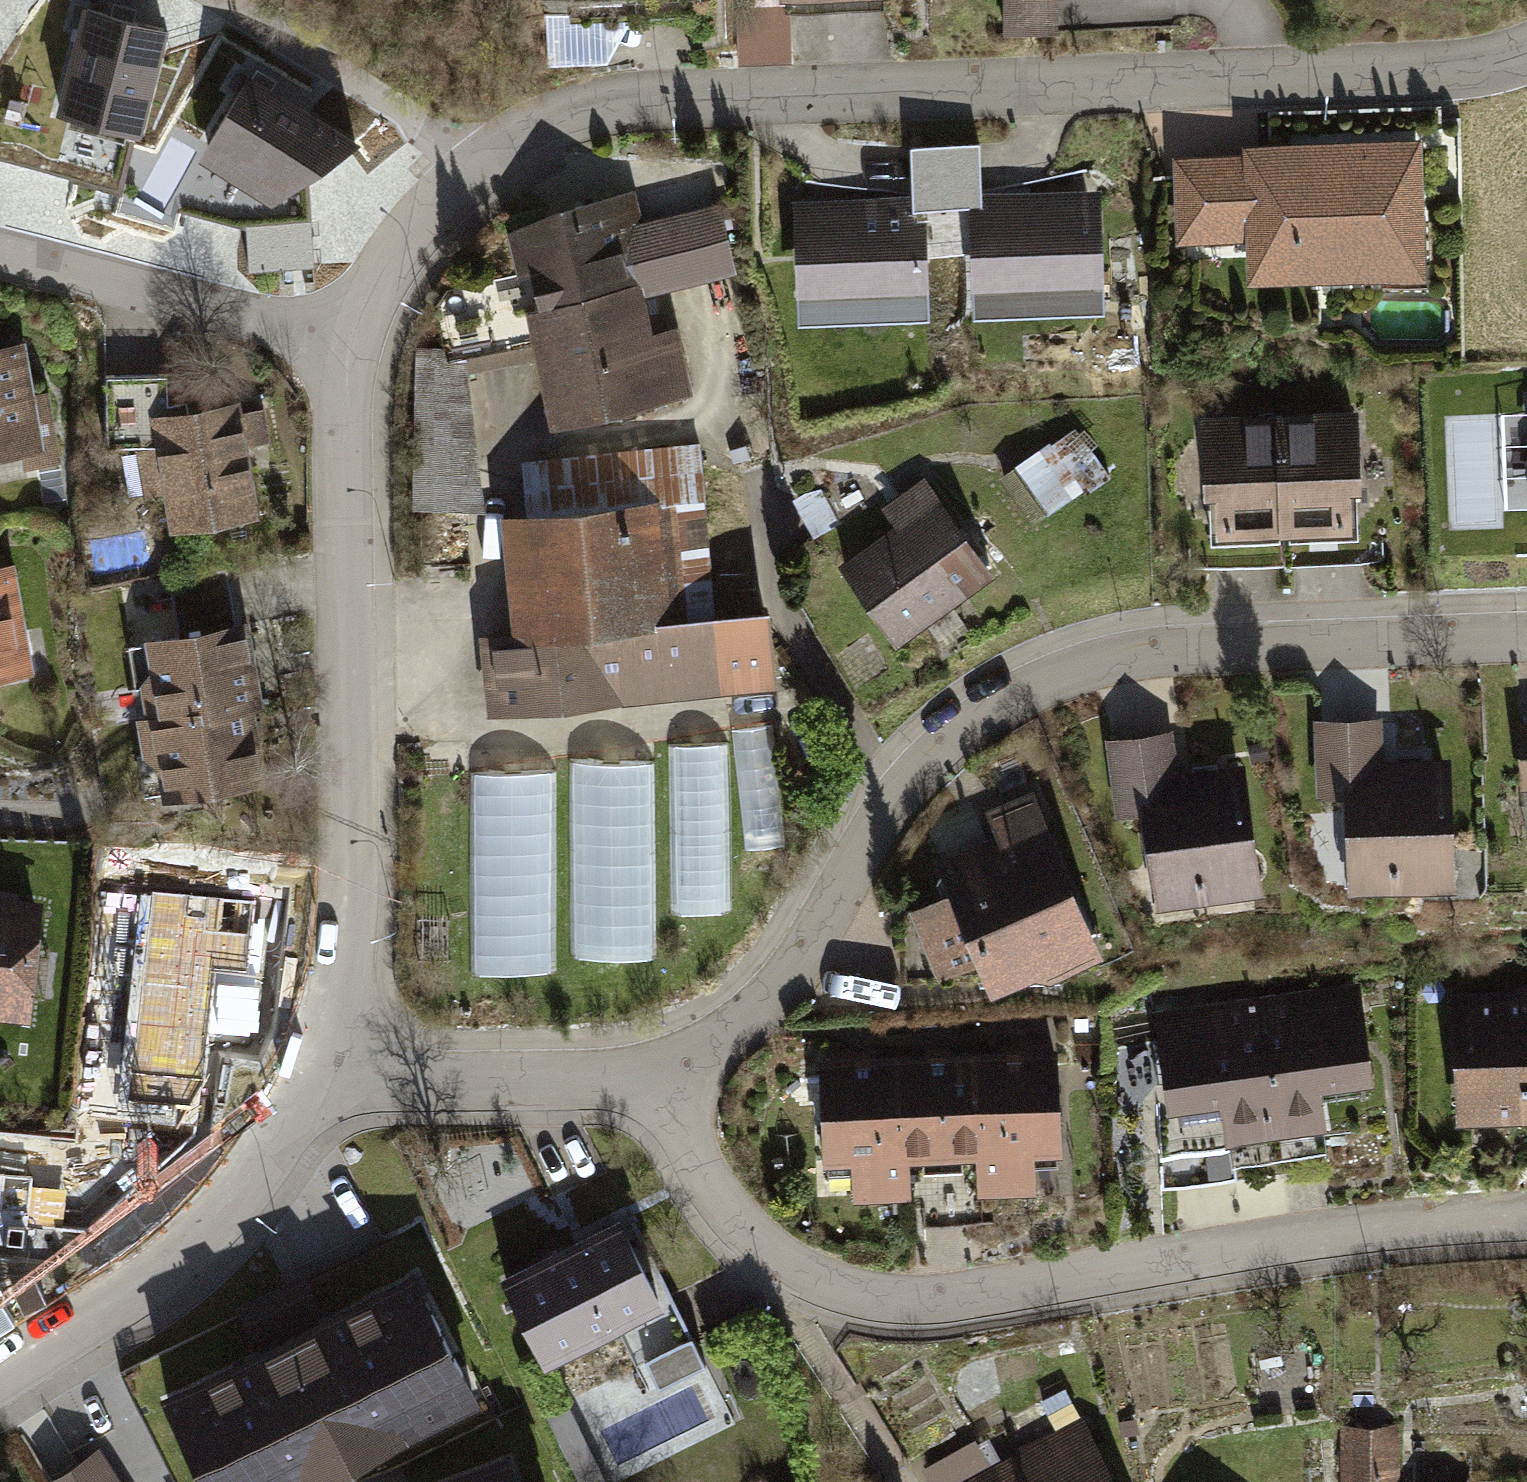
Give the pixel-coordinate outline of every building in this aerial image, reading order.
[(213,78),(200,8),(169,14),(166,0),(27,0),(0,5),(0,136),(68,124),(64,105),(213,78)] [(1002,34),(1056,33),(1056,0),(1002,0),(1002,34)] [(1247,285),(1425,280),(1420,140),(1243,146),(1243,155),(1172,158),(1175,246),(1246,244),(1247,285)] [(982,193),(980,145),(909,148),(911,193),(911,209),(925,209),(928,256),(971,253),(969,206),(983,206),(982,193)] [(251,273),(316,267),(309,178),(244,184),(251,273)] [(974,319),(1106,314),(1101,189),(982,193),(983,206),(969,206),(971,253),(974,319)] [(547,432),(691,395),(676,327),(651,334),(643,297),(737,274),(719,203),(643,222),(634,192),(558,210),(506,235),(514,275),(448,289),(435,310),(445,361),(465,359),(529,344),(547,432)] [(797,326),(929,320),(928,256),(925,209),(911,209),(911,193),(793,200),(797,326)] [(64,464),(50,390),(38,392),(28,338),(0,343),(0,458),(19,454),(23,472),(64,464)] [(443,349),(416,347),(411,509),(484,512),(465,359),(445,361),(443,349)] [(170,404),(168,375),(108,375),(109,446),(154,447),(157,446),(151,415),(190,408),(187,400),(170,404)] [(173,533),(263,517),(250,447),(272,443),(266,408),(244,412),(242,399),(190,408),(151,415),(157,446),(154,447),(138,450),(146,496),(165,492),(173,533)] [(1353,495),(1363,494),(1359,409),(1274,413),(1280,540),(1355,537),(1353,495)] [(1274,413),(1201,415),(1204,501),(1215,501),(1217,542),(1280,540),(1274,413)] [(1049,439),(999,478),(1035,524),(1051,511),(1053,516),(1110,472),(1074,426),(1052,443),(1049,439)] [(520,461),(525,516),(705,499),(701,443),(520,461)] [(896,651),(996,580),(923,478),(881,508),(894,527),(836,567),(896,651)] [(805,493),(793,500),(813,539),(842,522),(821,489),(805,493)] [(769,612),(717,617),(705,499),(525,516),(499,519),(511,637),(479,640),(486,718),(776,689),(769,612)] [(37,673),(17,560),(0,563),(0,680),(37,673)] [(258,709),(268,708),(252,619),(146,638),(152,670),(142,683),(148,715),(138,717),(144,757),(160,768),(166,801),(271,782),(258,709)] [(1351,896),(1455,892),(1449,758),(1381,761),(1379,718),(1314,721),(1317,800),(1347,798),(1351,896)] [(1518,721),(1520,793),(1526,793),(1526,721),(1518,721)] [(774,728),(733,733),(747,853),(788,848),(774,728)] [(1156,912),(1265,897),(1246,764),(1181,773),(1175,730),(1104,740),(1115,818),(1142,814),(1156,912)] [(729,744),(668,745),(672,915),(733,914),(729,744)] [(654,759),(570,760),(572,962),(656,961),(654,759)] [(555,772),(471,773),(473,975),(557,975),(555,772)] [(1050,985),(1107,961),(1034,790),(984,811),(998,843),(937,868),(949,895),(909,912),(938,979),(975,964),(990,1000),(1034,981),(1050,985)] [(32,1024),(45,900),(0,895),(0,1021),(32,1024)] [(1322,1096),(1377,1088),(1362,981),(1153,1010),(1169,1116),(1221,1109),(1227,1147),(1327,1133),(1322,1096)] [(1526,1127),(1526,985),(1516,985),(1516,991),(1452,993),(1457,1129),(1526,1127)] [(1036,1162),(1061,1161),(1057,1050),(818,1059),(823,1168),(852,1167),(854,1203),(910,1201),(908,1166),(976,1163),(977,1200),(1038,1198),(1036,1162)] [(548,1370),(669,1310),(624,1219),(504,1278),(548,1370)] [(417,1267),(162,1395),(206,1481),(337,1481),(488,1406),(417,1267)] [(696,1339),(647,1362),(660,1390),(709,1366),(696,1339)] [(1082,1417),(1003,1460),(990,1437),(924,1474),(928,1481),(1118,1481),(1082,1417)] [(1399,1423),(1342,1425),(1340,1481),(1400,1481),(1399,1423)] [(101,1447),(46,1481),(124,1481),(101,1447)] [(513,1457),(448,1481),(522,1481),(513,1457)]
